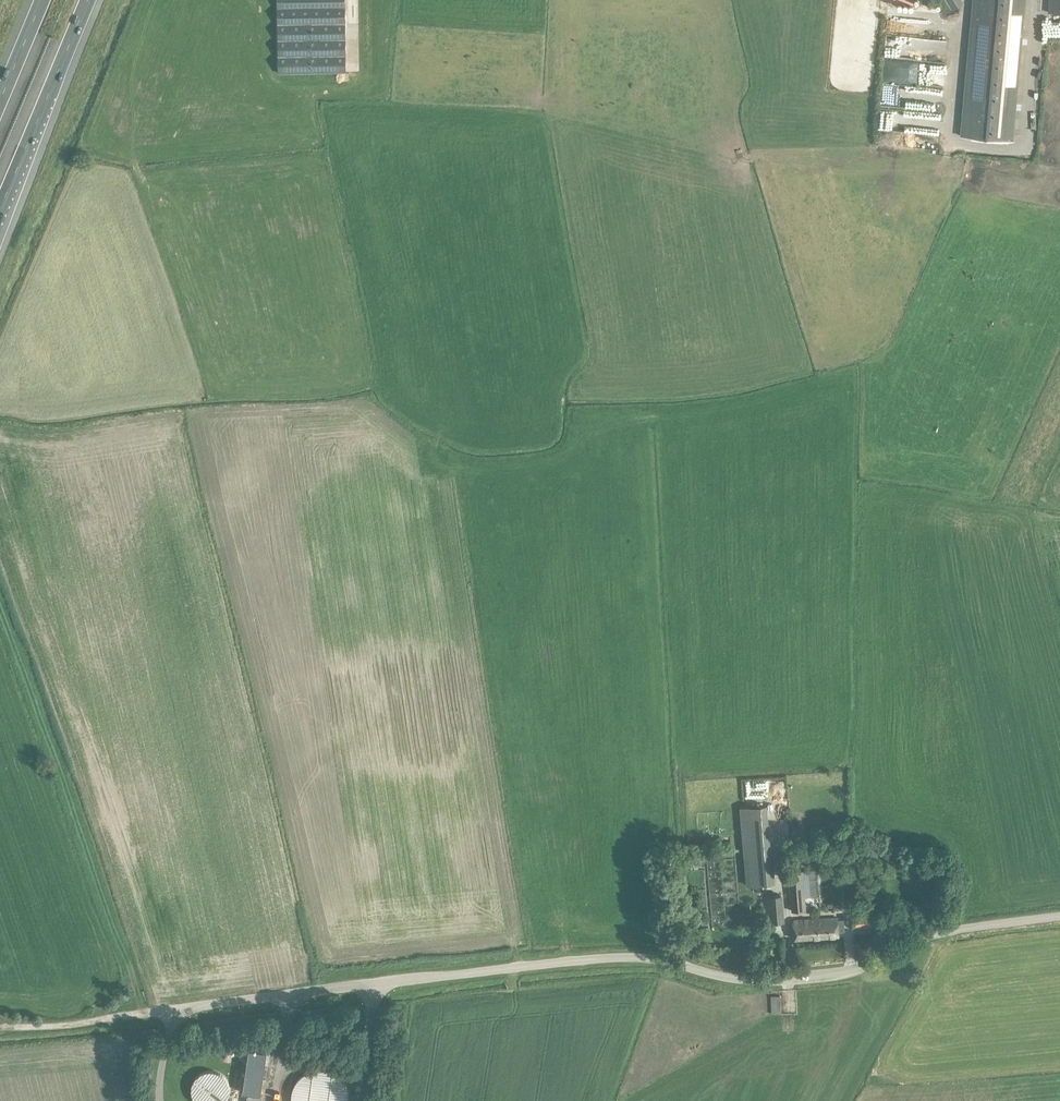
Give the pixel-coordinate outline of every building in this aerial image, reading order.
[(278,24),(279,73),(346,72),(346,23),(345,0),(278,0),(278,24)] [(1026,0),(973,0),(961,135),(1013,140),(1026,0)] [(1049,12),(1056,12),(1059,13),(1059,0),(1049,0),(1049,12)] [(762,776),(761,794),(776,794),(776,777),(762,776)] [(845,846),(790,848),(790,862),(845,859),(845,846)] [(771,853),(745,855),(747,885),(773,883),(771,853)] [(808,870),(789,872),(793,911),(806,909),(805,897),(810,896),(808,870)] [(878,915),(877,903),(852,905),(854,929),(880,927),(901,926),(899,911),(891,912),(891,914),(878,915)] [(838,917),(806,919),(807,938),(839,937),(838,930),(844,929),(844,923),(838,923),(838,917)] [(806,919),(794,919),(795,939),(807,938),(806,919)] [(777,994),(765,995),(766,1013),(778,1012),(777,994)] [(244,1091),(248,1092),(262,1094),(268,1052),(250,1050),(244,1091)] [(348,1097),(347,1090),(344,1084),(341,1079),(336,1074),(330,1071),(323,1069),(316,1069),(310,1071),(304,1074),(299,1079),(295,1084),(293,1090),(292,1097),(292,1100),(347,1100),(348,1097)] [(194,1086),(193,1091),(194,1097),(195,1100),(228,1100),(229,1099),(230,1093),(229,1088),(226,1083),(222,1079),(218,1076),(212,1075),(207,1076),(201,1078),(197,1081),(194,1086)] [(248,1092),(247,1100),(261,1100),(262,1094),(248,1092)]
